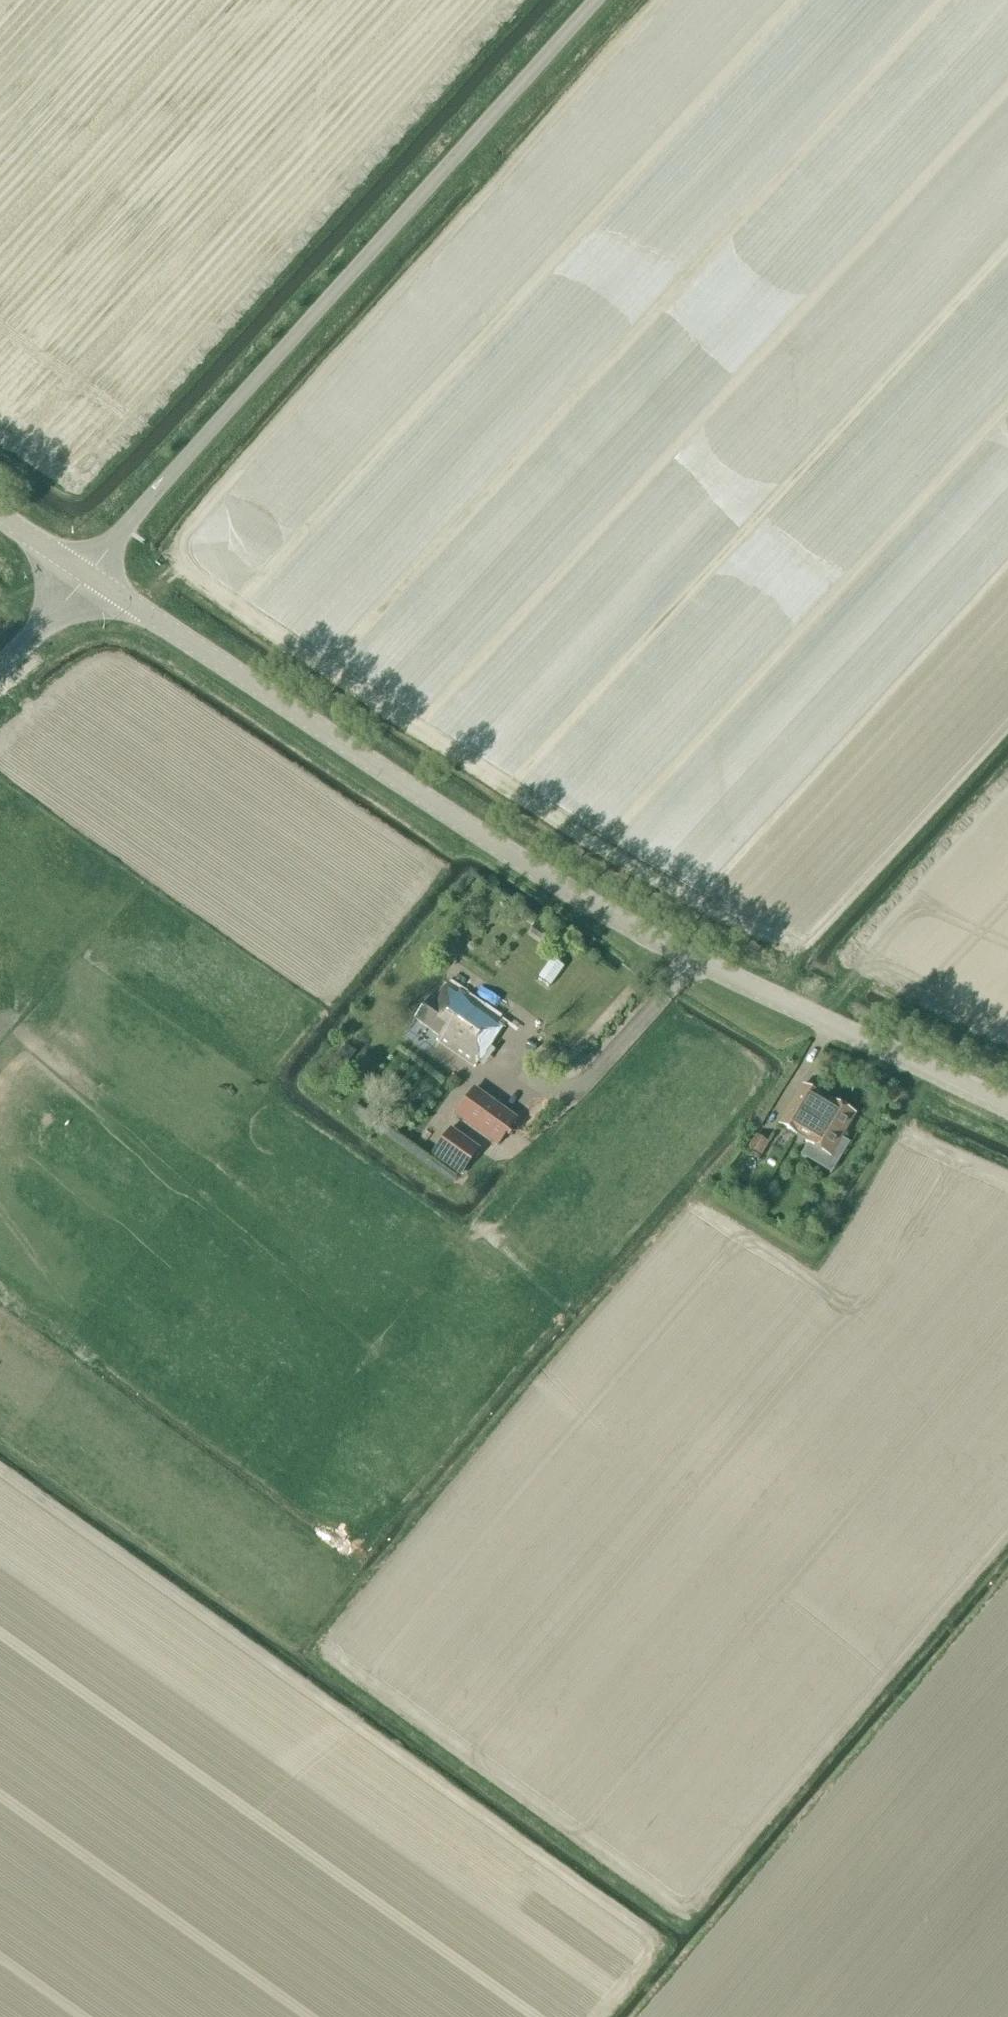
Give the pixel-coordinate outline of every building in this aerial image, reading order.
[(439,1036),(436,1039),(475,1066),(504,1024),(446,984),(434,998),(430,995),(413,1019),(439,1036)] [(791,1103),(843,1135),(855,1115),(830,1100),(827,1105),(819,1101),(822,1097),(802,1085),(791,1103)] [(454,1115),(498,1146),(517,1120),(495,1104),(494,1106),(472,1090),(454,1115)] [(829,1157),(843,1135),(791,1103),(778,1124),(798,1136),(801,1132),(808,1137),(805,1143),(829,1157)] [(761,1157),(769,1143),(755,1135),(747,1149),(761,1157)]
